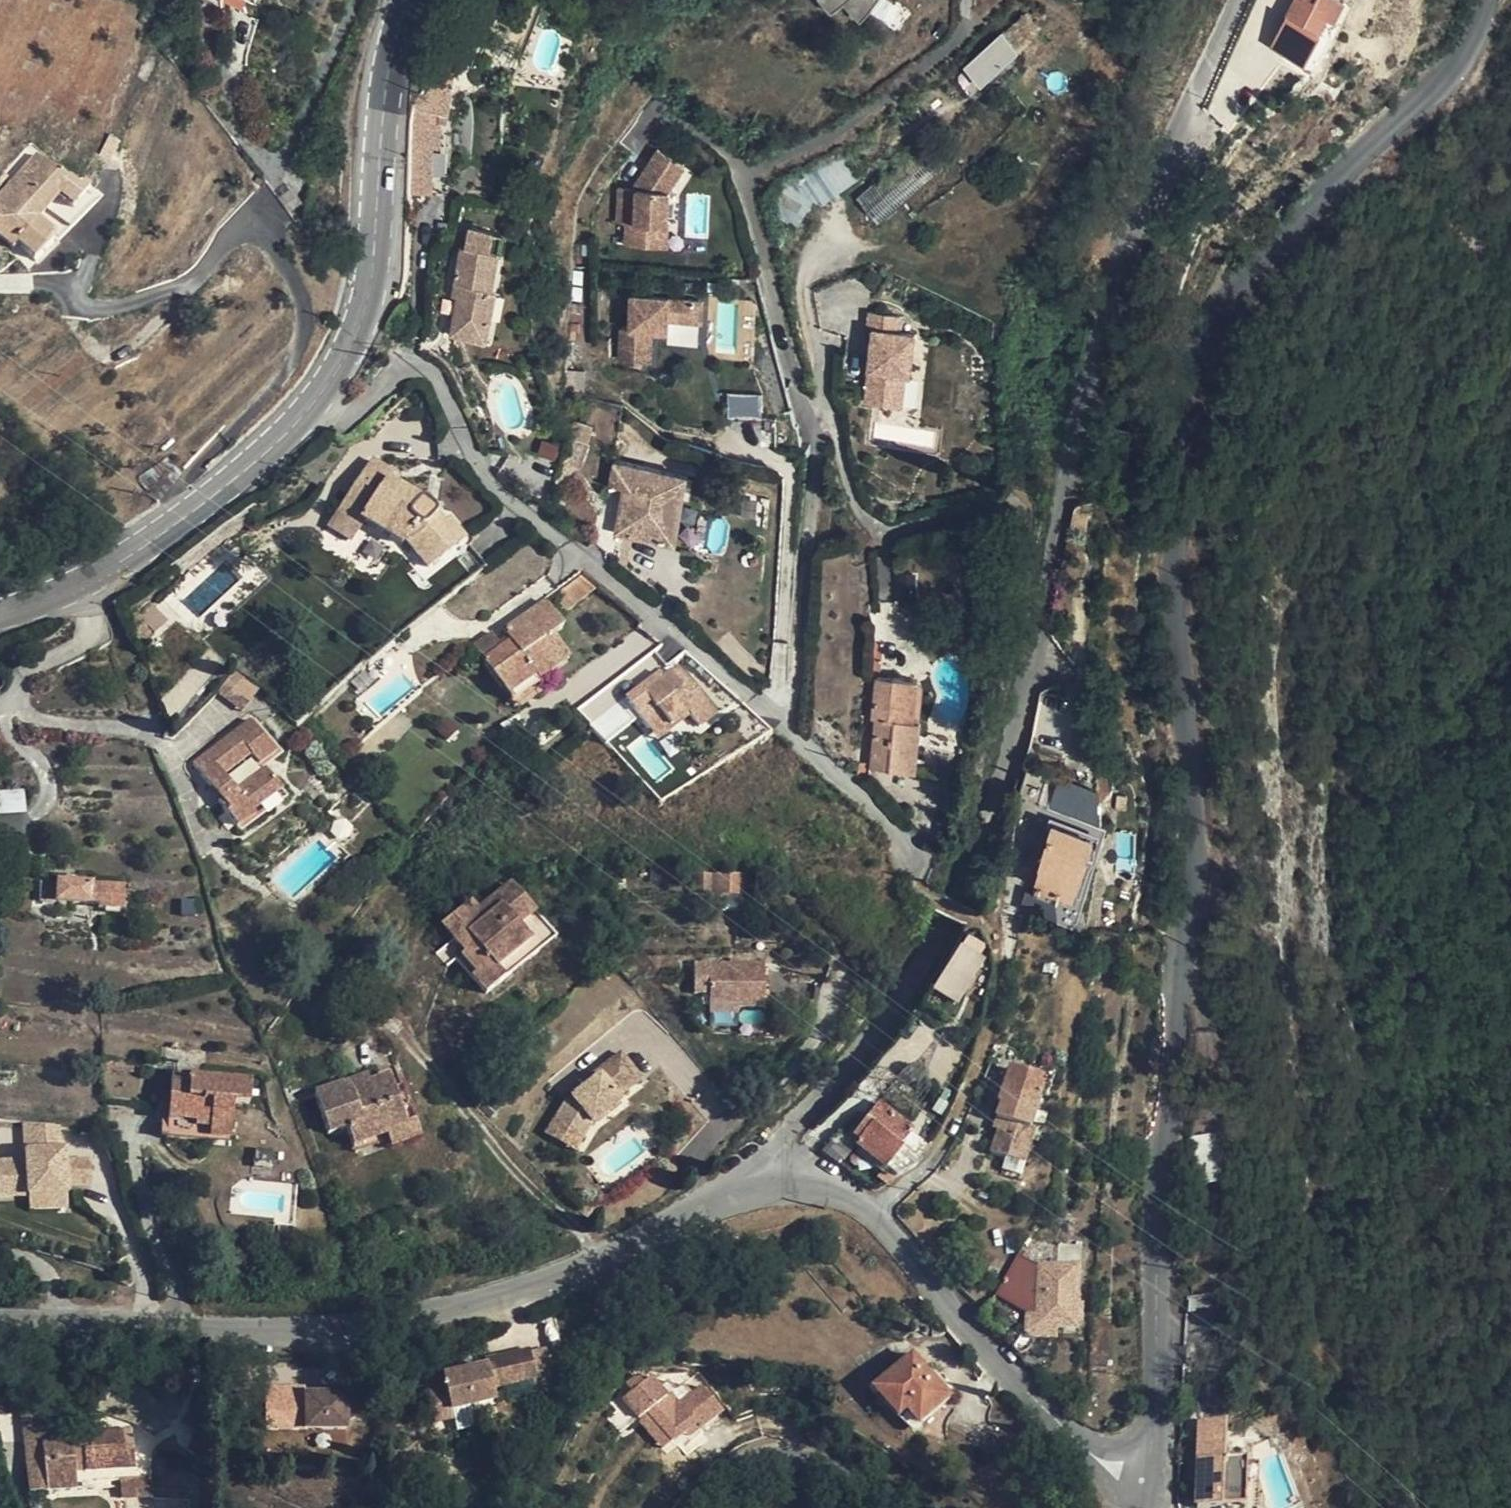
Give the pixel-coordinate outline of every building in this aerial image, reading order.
[(184,14),(233,26),(242,0),(188,0),(184,14)] [(834,11),(840,7),(845,3),(863,20),(876,7),(880,0),(823,0),(834,11)] [(1343,0),(1323,0),(1322,3),(1315,0),(1294,0),(1274,49),(1316,67),(1345,1),(1343,0)] [(981,91),(1019,53),(999,33),(961,71),(981,91)] [(411,147),(411,142),(403,200),(421,203),(428,167),(433,168),(437,144),(443,144),(448,106),(416,102),(414,122),(426,122),(426,145),(411,147)] [(426,122),(414,122),(411,142),(411,147),(426,145),(426,122)] [(673,193),(688,168),(660,152),(635,193),(622,192),(621,227),(630,227),(630,249),(666,249),(666,227),(672,227),(673,193)] [(35,156),(0,195),(0,225),(19,243),(16,246),(33,259),(54,237),(40,222),(61,200),(72,209),(90,192),(83,184),(78,191),(35,156)] [(804,183),(820,206),(855,180),(839,157),(804,183)] [(887,172),(856,200),(875,221),(905,192),(887,172)] [(11,253),(16,246),(19,243),(0,225),(0,244),(11,253)] [(501,285),(506,249),(499,248),(502,228),(475,225),(473,242),(468,241),(464,280),(470,281),(469,295),(464,333),(501,337),(504,313),(494,311),(497,287),(501,285)] [(707,324),(707,297),(631,296),(631,330),(620,329),(619,364),(654,364),(655,335),(671,335),(671,323),(707,324)] [(903,333),(905,317),(870,313),(859,406),(903,411),(912,334),(903,333)] [(728,396),(728,417),(760,416),(759,396),(728,396)] [(692,470),(623,460),(620,485),(630,487),(624,530),(682,538),(692,470)] [(402,540),(431,509),(423,500),(419,502),(386,479),(390,473),(374,462),(333,521),(354,536),(362,523),(379,533),(384,527),(402,540)] [(431,509),(402,540),(425,573),(443,597),(482,565),(448,521),(442,525),(433,515),(434,511),(431,509)] [(524,544),(508,566),(534,584),(550,562),(524,544)] [(573,605),(592,591),(576,577),(560,589),(573,605)] [(551,636),(562,628),(545,604),(503,634),(509,643),(482,663),(506,696),(535,676),(538,681),(567,660),(551,636)] [(669,656),(618,694),(625,703),(676,665),(669,656)] [(676,665),(625,703),(655,742),(687,717),(698,730),(716,715),(676,665)] [(231,706),(248,687),(235,676),(218,694),(231,706)] [(877,717),(871,753),(911,761),(919,725),(912,723),(918,684),(879,678),(872,713),(877,717)] [(582,721),(590,730),(604,744),(632,721),(614,697),(582,721)] [(257,768),(274,755),(249,724),(193,767),(220,803),(217,805),(237,832),(253,820),(251,815),(280,794),(264,772),(234,796),(222,780),(251,759),(257,768)] [(871,753),(869,765),(909,772),(911,761),(871,753)] [(1048,813),(1097,824),(1104,793),(1055,782),(1048,813)] [(21,816),(20,795),(0,796),(0,817),(21,816)] [(1076,907),(1093,842),(1048,830),(1031,895),(1076,907)] [(1085,923),(1122,931),(1134,872),(1097,864),(1090,900),(1085,923)] [(690,893),(722,894),(743,895),(744,877),(691,875),(690,893)] [(55,904),(54,884),(42,884),(41,903),(55,904)] [(54,884),(55,904),(87,906),(86,886),(54,884)] [(86,886),(87,906),(99,908),(99,911),(122,912),(124,889),(86,886)] [(473,950),(466,956),(462,960),(475,977),(470,982),(485,998),(503,982),(497,973),(531,945),(518,929),(534,916),(510,887),(477,913),(469,904),(441,926),(458,946),(465,941),(473,950)] [(721,908),(742,909),(743,895),(722,894),(721,908)] [(196,903),(180,903),(180,919),(196,919),(196,903)] [(554,940),(534,916),(518,929),(531,945),(497,973),(503,982),(554,940)] [(960,1003),(991,945),(964,931),(934,989),(960,1003)] [(458,946),(466,956),(473,950),(465,941),(458,946)] [(766,966),(696,965),(695,995),(710,995),(710,1008),(737,1009),(765,1009),(766,966)] [(545,1084),(530,1113),(559,1129),(588,1145),(596,1129),(624,1107),(621,1103),(630,1096),(626,1091),(639,1080),(622,1059),(600,1077),(603,1081),(577,1102),(545,1084)] [(254,1082),(169,1075),(164,1138),(234,1143),(238,1101),(253,1102),(254,1082)] [(351,1147),(415,1127),(398,1076),(368,1086),(365,1079),(315,1096),(328,1136),(346,1131),(351,1147)] [(639,1080),(626,1091),(630,1096),(643,1085),(639,1080)] [(1022,1129),(1019,1144),(1025,1146),(1022,1157),(1018,1177),(1055,1186),(1063,1155),(1057,1153),(1066,1115),(1055,1113),(1058,1100),(1030,1093),(1025,1112),(1020,1128),(1022,1129)] [(849,1141),(885,1171),(902,1150),(900,1147),(907,1138),(911,1131),(878,1105),(849,1141)] [(0,1157),(0,1198),(28,1197),(28,1210),(68,1208),(65,1121),(21,1123),(22,1156),(0,1157)] [(420,1141),(415,1127),(351,1147),(354,1155),(387,1145),(390,1151),(420,1141)] [(559,1129),(551,1144),(580,1160),(588,1145),(559,1129)] [(924,1146),(931,1136),(923,1130),(915,1139),(924,1146)] [(923,1149),(907,1138),(900,1147),(902,1150),(885,1171),(890,1176),(913,1165),(923,1149)] [(1016,1155),(1022,1157),(1025,1146),(1019,1144),(1016,1155)] [(1062,1364),(1101,1365),(1102,1305),(1063,1305),(1062,1364)] [(925,1369),(911,1352),(879,1379),(910,1417),(916,1424),(949,1396),(925,1369)] [(497,1400),(488,1365),(427,1379),(437,1425),(455,1421),(452,1410),(497,1400)] [(608,1422),(618,1434),(636,1419),(645,1411),(670,1440),(681,1430),(691,1421),(696,1426),(718,1407),(697,1383),(676,1401),(667,1391),(663,1395),(646,1376),(620,1400),(626,1407),(608,1422)] [(346,1397),(330,1398),(306,1398),(306,1432),(348,1431),(347,1417),(363,1416),(363,1390),(345,1390),(346,1397)] [(22,1408),(24,1442),(57,1439),(54,1407),(22,1408)] [(662,1448),(670,1440),(645,1411),(636,1419),(662,1448)] [(681,1430),(686,1435),(696,1426),(691,1421),(681,1430)] [(1208,1507),(1251,1507),(1251,1464),(1229,1464),(1229,1425),(1203,1425),(1204,1507),(1208,1507)] [(57,1439),(24,1442),(29,1495),(93,1489),(91,1473),(135,1469),(134,1449),(126,1450),(125,1433),(89,1435),(90,1445),(74,1446),(73,1443),(57,1444),(57,1439)] [(151,1479),(120,1481),(121,1499),(152,1497),(151,1479)]
